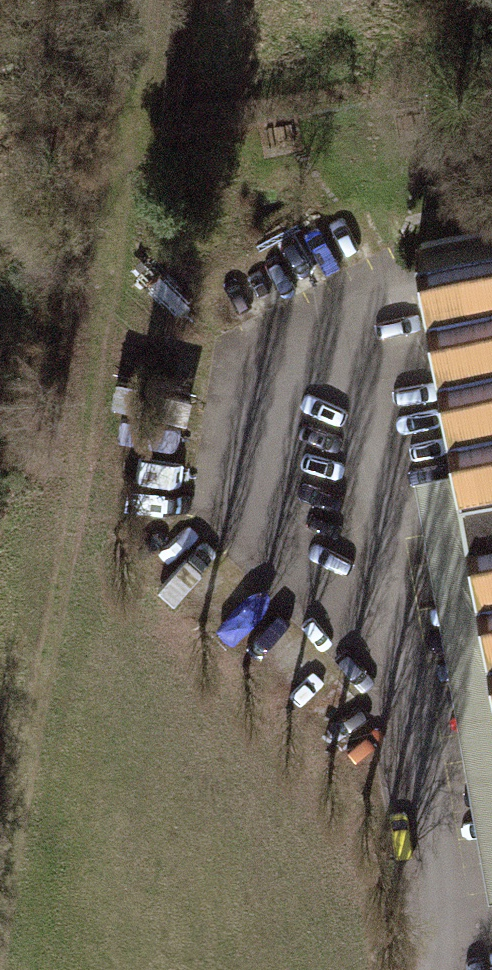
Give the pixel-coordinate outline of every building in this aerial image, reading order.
[(396,242),(491,799),(491,225),(396,242)]
